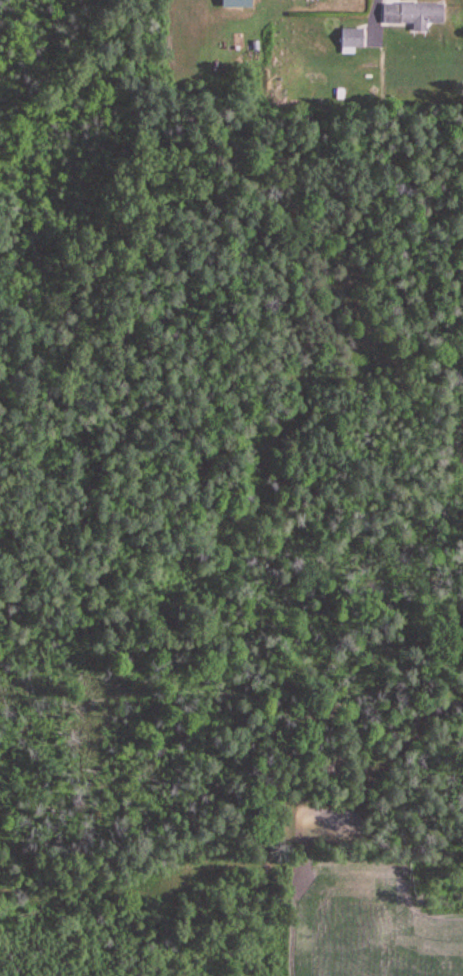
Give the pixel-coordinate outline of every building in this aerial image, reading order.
[(410,24),(411,33),(426,33),(426,24),(442,24),(442,3),(381,4),(382,25),(410,24)] [(340,47),(365,47),(365,29),(340,29),(340,47)]
